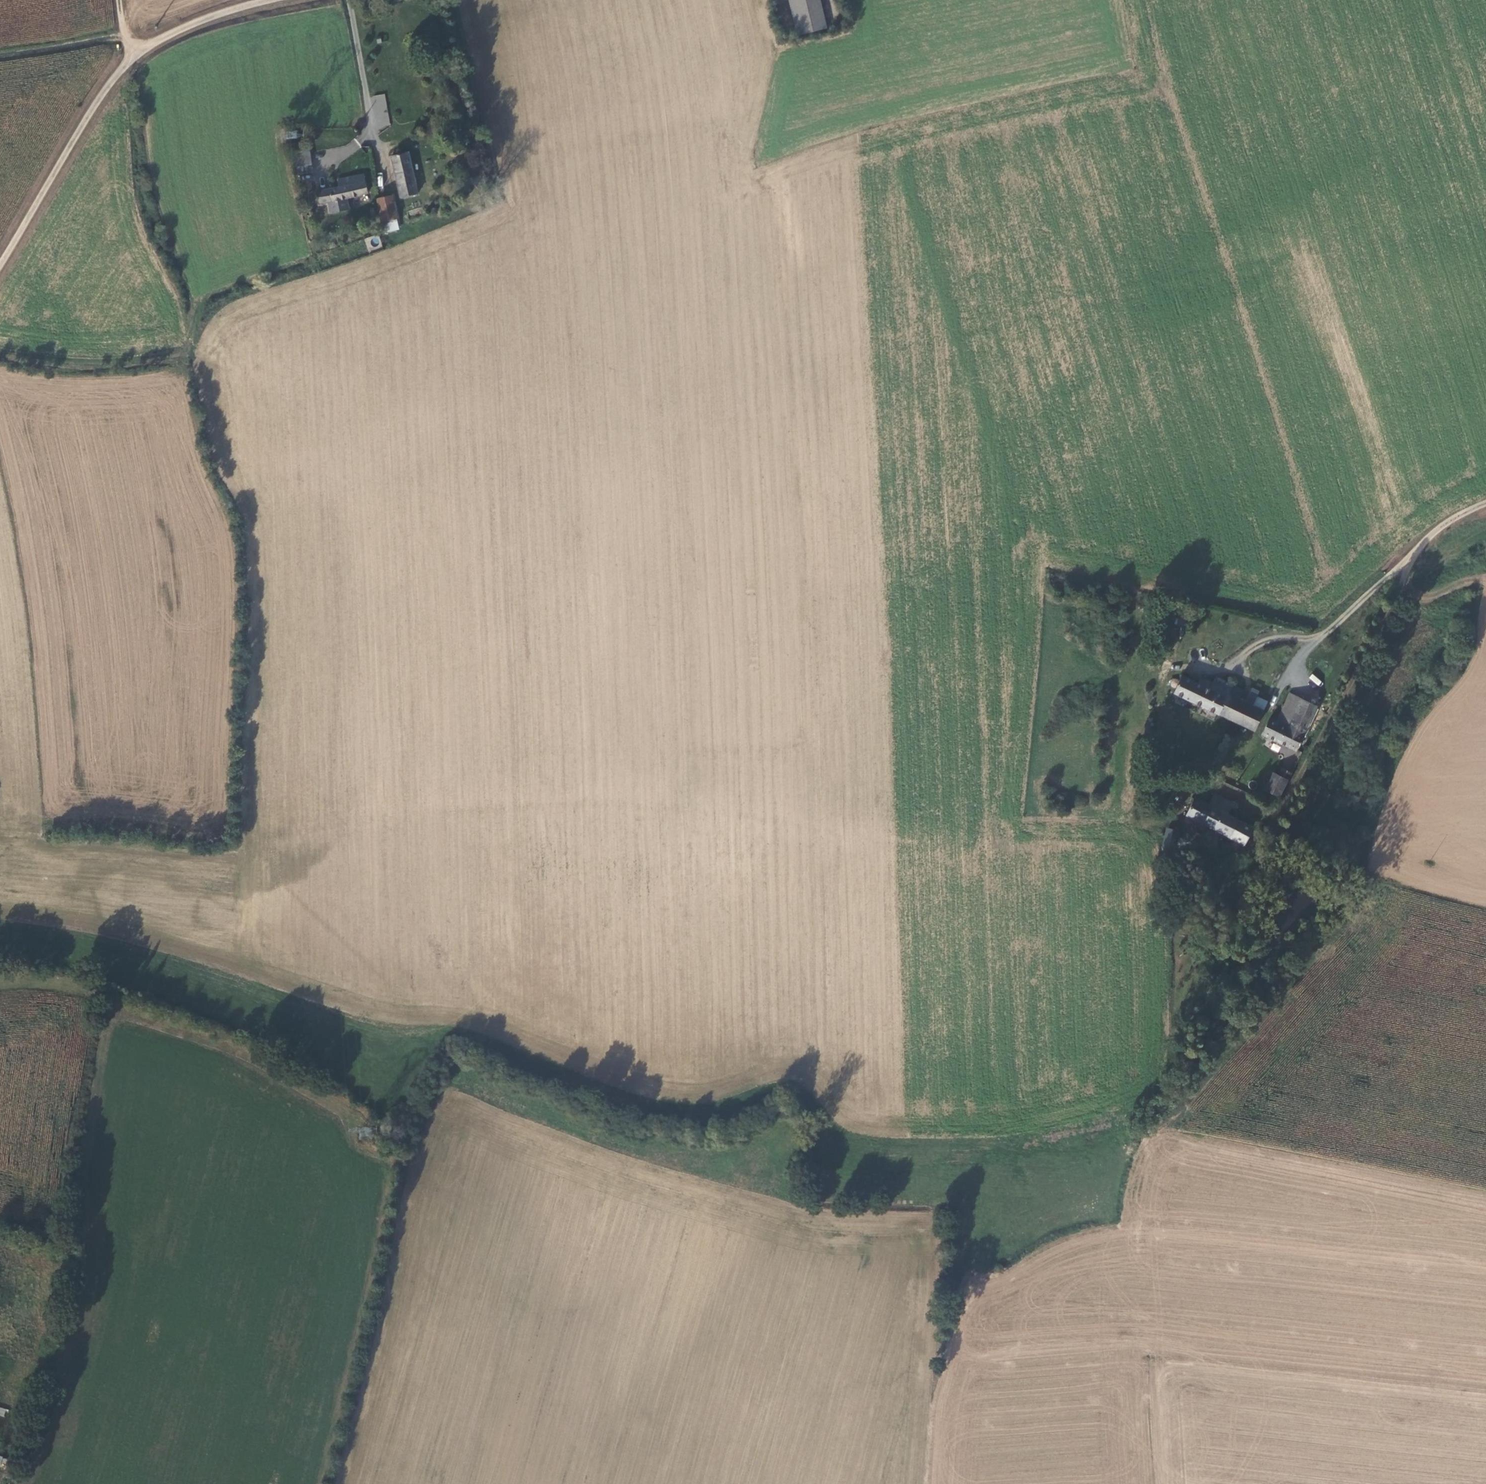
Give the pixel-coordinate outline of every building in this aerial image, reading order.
[(799,36),(827,28),(821,0),(790,0),(799,36)] [(376,129),(391,126),(384,94),(370,96),(376,129)] [(401,198),(418,195),(410,152),(393,156),(401,198)] [(310,153),(295,156),(299,175),(314,173),(310,153)] [(337,176),(339,183),(366,178),(365,172),(337,176)] [(368,197),(366,178),(339,183),(339,186),(328,189),(331,204),(348,201),(368,197)] [(331,204),(328,189),(318,190),(319,206),(329,204),(331,204)] [(395,195),(379,197),(383,222),(399,219),(395,195)] [(348,201),(331,204),(329,204),(331,215),(350,211),(348,201)] [(378,207),(371,209),(372,216),(379,215),(378,207)] [(1313,673),(1309,678),(1318,686),(1322,682),(1313,673)] [(1252,703),(1245,699),(1238,697),(1242,688),(1214,675),(1212,681),(1204,677),(1201,684),(1198,683),(1181,676),(1179,681),(1176,679),(1173,680),(1170,681),(1168,684),(1168,687),(1169,689),(1172,691),(1174,692),(1172,695),(1254,731),(1263,711),(1262,711),(1265,703),(1255,698),(1252,703)] [(1251,685),(1245,699),(1252,703),(1255,698),(1259,689),(1251,685)] [(1297,748),(1315,705),(1289,695),(1279,721),(1270,718),(1263,735),(1297,748)] [(1283,791),(1292,770),(1284,766),(1281,771),(1275,768),(1267,783),(1283,791)] [(1227,813),(1232,801),(1211,795),(1209,803),(1195,800),(1189,817),(1232,831),(1237,816),(1227,813)] [(1255,822),(1237,816),(1232,831),(1250,836),(1255,822)] [(1179,833),(1167,830),(1164,852),(1172,854),(1176,855),(1179,833)]
